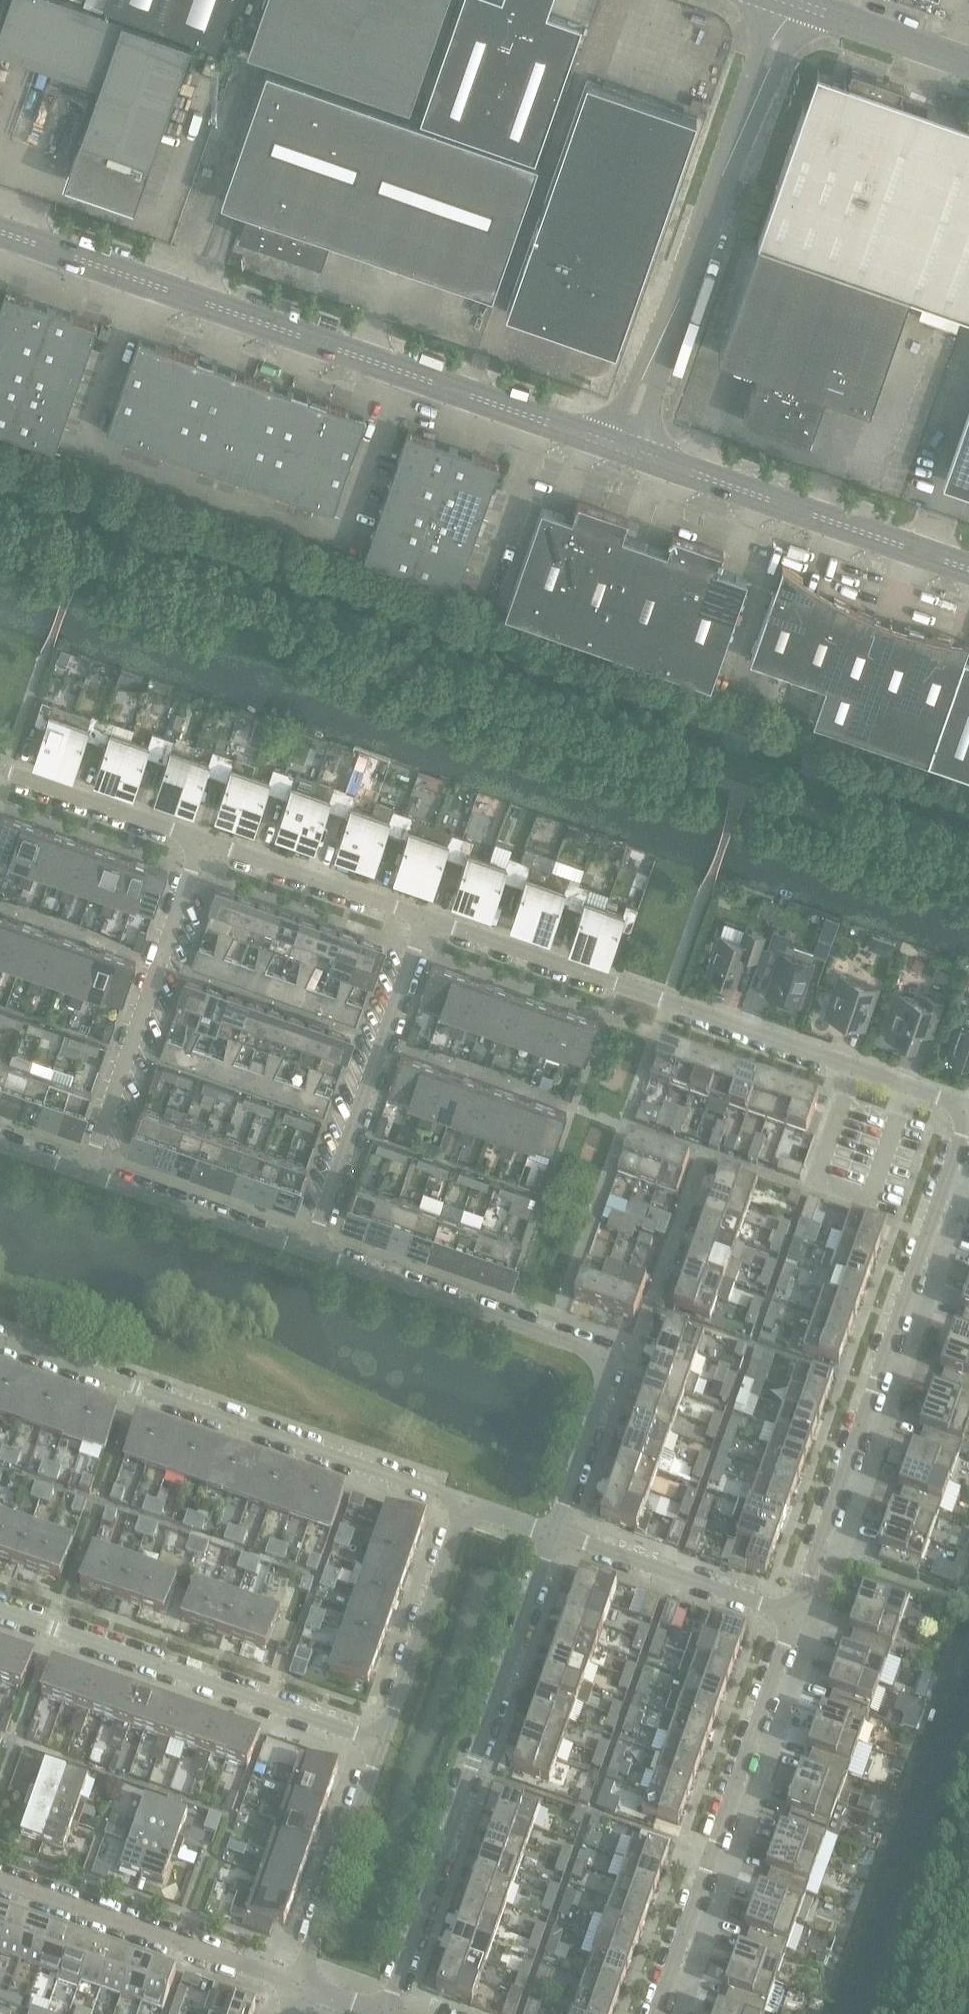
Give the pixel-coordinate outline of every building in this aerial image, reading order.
[(70,0),(11,0),(0,30),(0,43),(101,79),(65,182),(135,206),(192,43),(70,0)] [(234,0),(108,0),(105,8),(218,47),(234,0)] [(448,0),(266,0),(248,53),(410,109),(448,0)] [(582,26),(547,14),(552,0),(462,0),(420,120),(535,160),(582,26)] [(539,164),(267,69),(228,182),(254,191),(239,236),(322,265),(331,237),(412,265),(411,267),(493,296),(539,164)] [(853,69),(836,118),(805,107),(759,238),(910,292),(968,313),(968,122),(928,108),(913,151),(885,142),(904,87),(853,69)] [(588,80),(511,299),(553,313),(550,321),(577,330),(579,322),(621,337),(698,118),(683,113),(682,113),(603,85),(602,85),(588,80)] [(700,110),(703,101),(694,98),(690,107),(700,110)] [(910,292),(759,238),(719,353),(762,368),(743,420),(810,443),(828,391),(870,406),(910,292)] [(90,350),(98,325),(6,293),(0,311),(0,431),(55,450),(90,350)] [(112,329),(102,326),(99,336),(108,339),(112,329)] [(334,511),(366,418),(140,340),(108,432),(334,511)] [(943,481),(968,490),(968,408),(943,481)] [(457,590),(491,490),(500,465),(408,433),(365,558),(457,590)] [(711,686),(748,580),(718,570),(724,553),(673,535),(667,553),(623,537),(629,520),(578,502),(572,519),(542,509),(505,615),(711,686)] [(965,657),(945,650),(948,641),(951,641),(951,640),(933,636),(933,637),(934,638),(932,641),(924,638),(924,635),(925,636),(926,634),(908,629),(908,631),(910,631),(908,637),(870,624),(871,619),(873,620),(874,618),(858,609),(857,611),(858,611),(857,615),(848,612),(850,607),(851,606),(835,598),(834,599),(836,600),(832,611),(795,597),(801,578),(803,579),(804,578),(783,563),(782,564),(783,566),(751,660),(827,686),(815,722),(928,761),(964,658),(965,657)] [(964,658),(928,761),(968,776),(968,660),(964,658)] [(54,705),(43,701),(35,723),(46,726),(35,757),(56,764),(71,721),(51,714),(54,705)] [(71,721),(56,764),(74,770),(86,737),(96,741),(104,719),(93,715),(88,727),(71,721)] [(115,723),(104,719),(96,741),(107,744),(96,774),(97,774),(97,775),(117,782),(132,739),(112,732),(115,723)] [(132,739),(117,782),(134,788),(135,788),(146,755),(157,758),(164,737),(153,733),(149,745),(132,739)] [(177,800),(192,757),(196,746),(176,739),(175,741),(164,737),(157,758),(167,762),(157,792),(177,800)] [(192,757),(177,800),(195,806),(207,773),(217,776),(225,755),(213,751),(209,763),(192,757)] [(238,817),(252,775),(256,765),(236,758),(236,759),(225,755),(217,776),(228,780),(217,810),(218,810),(217,810),(238,817)] [(252,775),(238,817),(255,823),(256,823),(267,790),(278,794),(285,772),(274,769),(270,781),(252,775)] [(296,776),(285,772),(278,794),(288,798),(278,828),(298,835),(313,792),(293,786),(296,776)] [(313,792),(298,835),(316,841),(328,808),(338,812),(346,790),(317,780),(313,792)] [(357,794),(346,790),(338,812),(349,816),(337,848),(337,849),(357,855),(371,813),(353,806),(357,794)] [(371,813),(357,855),(375,862),(376,862),(386,832),(397,835),(404,814),(393,810),(394,807),(376,800),(371,813)] [(415,818),(404,814),(397,835),(407,839),(396,872),(416,879),(435,825),(415,818)] [(3,815),(0,824),(0,858),(12,862),(13,858),(12,858),(24,823),(3,815)] [(45,830),(24,823),(12,858),(13,858),(27,863),(32,865),(45,830)] [(435,825),(416,879),(434,886),(434,885),(444,855),(455,859),(463,837),(453,834),(453,832),(435,825)] [(570,827),(566,838),(572,841),(578,838),(581,830),(570,827)] [(45,830),(32,865),(27,863),(23,874),(34,878),(38,867),(53,872),(65,837),(45,830)] [(86,844),(65,837),(53,872),(68,877),(73,879),(86,844)] [(474,841),(463,837),(455,859),(466,863),(454,896),(474,903),(489,860),(470,853),(474,841)] [(106,851),(86,844),(73,879),(68,877),(64,888),(75,892),(79,881),(94,886),(106,851)] [(126,858),(106,851),(94,886),(108,891),(114,893),(126,858)] [(489,860),(474,903),(492,909),(503,879),(513,883),(521,861),(510,857),(507,866),(489,860)] [(126,858),(114,893),(108,891),(105,902),(116,906),(120,895),(133,900),(134,900),(147,865),(126,858)] [(532,865),(521,861),(513,883),(524,886),(513,919),(533,926),(552,871),(533,864),(532,865)] [(168,873),(147,865),(134,900),(133,900),(132,903),(155,911),(168,873)] [(552,871),(533,926),(551,933),(561,902),(572,906),(579,885),(568,881),(570,877),(552,871)] [(34,878),(23,874),(19,885),(31,889),(34,878)] [(591,950),(606,907),(610,895),(579,885),(572,906),(583,910),(571,943),(591,950)] [(75,892),(64,888),(60,899),(71,903),(75,892)] [(240,898),(218,890),(206,926),(220,931),(215,953),(198,947),(191,968),(213,975),(240,898)] [(721,893),(717,905),(724,908),(730,904),(732,897),(721,893)] [(260,905),(240,898),(213,975),(233,982),(240,962),(225,957),(235,936),(248,941),(260,905)] [(116,906),(105,902),(101,913),(112,917),(116,906)] [(606,907),(591,950),(610,957),(620,926),(631,930),(638,908),(627,904),(624,914),(606,907)] [(281,912),(260,905),(248,941),(260,945),(256,968),(240,962),(233,982),(253,989),(281,912)] [(301,919),(281,912),(253,989),(274,997),(281,977),(265,971),(275,951),(288,955),(301,919)] [(0,916),(0,956),(1,956),(13,921),(0,916)] [(321,926),(301,919),(288,955),(301,960),(296,982),(281,977),(274,997),(294,1004),(321,926)] [(787,922),(778,919),(771,930),(777,932),(785,928),(787,922)] [(13,921),(1,956),(0,956),(0,968),(3,969),(6,958),(21,963),(33,928),(13,921)] [(342,933),(321,926),(294,1004),(315,1011),(322,991),(306,985),(316,965),(329,969),(342,933)] [(54,935),(33,928),(21,963),(36,968),(41,970),(54,935)] [(140,930),(133,948),(141,950),(147,933),(140,930)] [(742,943),(720,935),(707,974),(735,983),(745,955),(757,959),(764,936),(747,930),(742,943)] [(362,940),(342,933),(329,969),(342,974),(337,996),(322,991),(315,1011),(335,1018),(362,940)] [(74,942),(54,935),(41,970),(36,968),(32,979),(43,983),(47,972),(62,977),(74,942)] [(384,948),(362,940),(335,1018),(357,1025),(364,1005),(347,1000),(357,979),(371,984),(384,948)] [(814,954),(813,958),(824,962),(830,945),(819,941),(814,954)] [(95,949),(74,942),(62,977),(77,982),(83,984),(95,949)] [(773,976),(766,994),(798,1006),(813,964),(811,963),(813,958),(814,954),(786,944),(783,953),(781,953),(776,967),(777,967),(774,976),(773,976)] [(115,956),(95,949),(83,984),(77,982),(73,993),(84,997),(88,986),(102,991),(103,991),(115,956)] [(136,964),(115,956),(103,991),(102,991),(100,994),(123,1002),(136,964)] [(443,1012),(444,1008),(443,1008),(455,972),(434,965),(420,1004),(443,1012)] [(937,968),(931,983),(945,988),(951,974),(937,968)] [(475,980),(455,972),(443,1008),(444,1008),(458,1013),(463,1015),(475,980)] [(826,1015),(840,1020),(865,1029),(878,989),(840,975),(826,1015)] [(43,983),(32,979),(28,990),(40,994),(43,983)] [(475,980),(463,1015),(458,1013),(454,1023),(465,1027),(469,1017),(484,1022),(496,987),(475,980)] [(160,1059),(181,1066),(208,989),(187,981),(174,1017),(188,1022),(183,1044),(167,1038),(160,1059)] [(516,994),(496,987),(484,1022),(498,1027),(504,1029),(516,994)] [(229,996),(208,989),(181,1066),(201,1073),(208,1053),(193,1048),(203,1027),(216,1032),(229,996)] [(84,997),(73,993),(69,1004),(81,1008),(84,997)] [(516,994),(504,1029),(498,1027),(495,1038),(506,1041),(510,1031),(524,1036),(537,1001),(516,994)] [(249,1003),(229,996),(216,1032),(229,1036),(224,1058),(208,1053),(201,1073),(222,1080),(249,1003)] [(900,996),(886,1036),(914,1046),(921,1025),(933,1030),(943,1003),(923,996),(920,1003),(900,996)] [(557,1008),(537,1001),(524,1036),(539,1041),(545,1043),(557,1008)] [(269,1010),(249,1003),(222,1080),(242,1088),(249,1067),(234,1062),(244,1041),(257,1046),(269,1010)] [(578,1015),(557,1008),(545,1043),(539,1041),(536,1052),(547,1056),(550,1045),(564,1050),(565,1050),(578,1015)] [(290,1017),(269,1010),(257,1046),(270,1050),(265,1073),(249,1067),(242,1088),(263,1095),(290,1017)] [(965,1010),(949,1058),(968,1065),(968,1011),(965,1010)] [(19,1018),(4,1013),(1,1021),(16,1026),(19,1018)] [(599,1022),(578,1015),(565,1050),(564,1050),(563,1053),(585,1061),(599,1022)] [(310,1024),(290,1017),(263,1095),(283,1102),(290,1082),(275,1076),(285,1056),(298,1060),(310,1024)] [(102,1039),(109,1041),(116,1024),(108,1021),(102,1039)] [(27,1030),(42,1035),(45,1027),(30,1022),(27,1030)] [(465,1027),(454,1023),(450,1034),(461,1038),(465,1027)] [(331,1031),(310,1024),(298,1060),(310,1065),(305,1087),(290,1082),(283,1102),(303,1109),(331,1031)] [(407,1043),(414,1046),(420,1028),(413,1025),(407,1043)] [(60,1032),(45,1027),(42,1035),(57,1040),(60,1032)] [(352,1039),(331,1031),(303,1109),(325,1116),(332,1096),(315,1090),(325,1070),(339,1075),(352,1039)] [(68,1044),(83,1049),(86,1041),(70,1036),(68,1044)] [(506,1041),(495,1038),(491,1049),(502,1052),(506,1041)] [(101,1047),(86,1041),(83,1049),(98,1054),(101,1047)] [(666,1097),(670,1088),(682,1052),(663,1045),(650,1081),(651,1081),(647,1091),(666,1097)] [(547,1056),(536,1052),(532,1063),(543,1067),(547,1056)] [(702,1059),(682,1052),(670,1088),(689,1095),(702,1059)] [(411,1103),(412,1099),(411,1099),(423,1063),(402,1056),(389,1095),(411,1103)] [(0,1059),(0,1090),(10,1063),(0,1059)] [(721,1065),(702,1059),(689,1095),(709,1102),(721,1065)] [(10,1063),(0,1090),(0,1100),(18,1106),(30,1070),(10,1063)] [(444,1070),(423,1063),(411,1099),(412,1099),(426,1104),(432,1106),(444,1070)] [(741,1072),(721,1065),(709,1102),(728,1108),(741,1072)] [(58,1120),(71,1084),(74,1074),(54,1067),(50,1077),(38,1113),(58,1120)] [(161,1077),(176,1082),(178,1074),(163,1069),(161,1077)] [(50,1077),(30,1070),(18,1106),(38,1113),(50,1077)] [(464,1077),(444,1070),(432,1106),(426,1104),(422,1114),(434,1118),(437,1108),(452,1113),(464,1077)] [(760,1079),(741,1072),(728,1108),(748,1115),(760,1079)] [(193,1079),(178,1074),(176,1082),(191,1087),(193,1079)] [(485,1085),(464,1077),(452,1113),(467,1118),(472,1120),(485,1085)] [(780,1086),(760,1079),(748,1115),(767,1122),(780,1086)] [(570,1080),(564,1098),(572,1100),(578,1083),(570,1080)] [(201,1091),(216,1096),(219,1088),(204,1083),(201,1091)] [(92,1091),(71,1084),(58,1120),(80,1128),(92,1091)] [(505,1092),(485,1085),(472,1120),(467,1118),(463,1129),(474,1132),(478,1122),(493,1127),(505,1092)] [(799,1092),(780,1086),(767,1122),(787,1129),(799,1092)] [(234,1093),(219,1088),(216,1096),(231,1101),(234,1093)] [(525,1099),(505,1092),(493,1127),(508,1132),(513,1134),(525,1099)] [(819,1099),(799,1092),(787,1129),(806,1136),(819,1099)] [(242,1105),(257,1110),(260,1102),(245,1097),(242,1105)] [(546,1106),(525,1099),(513,1134),(508,1132),(504,1143),(515,1147),(519,1136),(532,1141),(534,1141),(546,1106)] [(275,1107),(260,1102),(257,1110),(272,1115),(275,1107)] [(567,1113),(546,1106),(534,1141),(532,1141),(531,1144),(554,1152),(567,1113)] [(142,1109),(130,1143),(130,1145),(151,1152),(164,1116),(142,1109)] [(679,1109),(675,1122),(684,1125),(689,1113),(679,1109)] [(283,1119),(298,1124),(301,1116),(286,1111),(283,1119)] [(652,1118),(639,1113),(636,1123),(648,1127),(652,1118)] [(434,1118),(422,1114),(418,1125),(430,1129),(434,1118)] [(184,1123),(164,1116),(151,1152),(171,1159),(184,1123)] [(316,1122),(301,1116),(298,1124),(313,1130),(316,1122)] [(375,1134),(383,1136),(389,1119),(381,1116),(375,1134)] [(684,1125),(675,1122),(670,1135),(680,1138),(684,1125)] [(205,1130),(184,1123),(171,1159),(192,1167),(205,1130)] [(718,1123),(713,1136),(723,1139),(727,1126),(718,1123)] [(474,1132),(463,1129),(459,1139),(471,1143),(474,1132)] [(225,1137),(205,1130),(192,1167),(212,1174),(225,1137)] [(723,1139),(713,1136),(709,1148),(718,1152),(723,1139)] [(756,1136),(752,1149),(761,1152),(766,1140),(756,1136)] [(245,1145),(225,1137),(212,1174),(233,1181),(245,1145)] [(617,1176),(637,1183),(650,1146),(630,1139),(617,1176)] [(515,1147),(504,1143),(500,1154),(511,1158),(515,1147)] [(376,1151),(391,1157),(394,1149),(379,1144),(376,1151)] [(266,1152),(245,1145),(233,1181),(253,1188),(266,1152)] [(670,1153),(650,1146),(637,1183),(657,1189),(670,1153)] [(409,1154),(394,1149),(391,1157),(406,1162),(409,1154)] [(761,1152),(752,1149),(747,1162),(757,1165),(761,1152)] [(286,1159),(266,1152),(253,1188),(273,1195),(286,1159)] [(690,1160),(670,1153),(657,1189),(677,1196),(690,1160)] [(417,1166),(432,1171),(435,1163),(420,1158),(417,1166)] [(308,1166),(286,1159),(273,1195),(295,1202),(308,1166)] [(800,1180),(804,1168),(781,1160),(777,1172),(800,1180)] [(450,1168),(435,1163),(432,1171),(447,1176),(450,1168)] [(533,1188),(540,1191),(546,1173),(539,1171),(533,1188)] [(721,1171),(714,1191),(751,1204),(758,1184),(721,1171)] [(458,1180),(473,1185),(475,1177),(460,1172),(458,1180)] [(490,1182),(475,1177),(473,1185),(488,1190),(490,1182)] [(358,1184),(346,1218),(345,1220),(366,1227),(379,1191),(358,1184)] [(498,1194),(513,1199),(516,1191),(501,1186),(498,1194)] [(399,1198),(379,1191),(366,1227),(387,1234),(399,1198)] [(531,1197),(516,1191),(513,1199),(528,1204),(531,1197)] [(751,1204),(714,1191),(708,1211),(744,1223),(751,1204)] [(801,1195),(792,1192),(788,1204),(797,1208),(801,1195)] [(427,1249),(440,1212),(444,1200),(424,1193),(420,1205),(407,1242),(427,1249)] [(420,1205),(399,1198),(387,1234),(407,1242),(420,1205)] [(817,1214),(821,1202),(809,1198),(801,1221),(812,1225),(816,1215),(817,1214)] [(744,1223),(708,1211),(701,1230),(737,1242),(744,1223)] [(461,1219),(440,1212),(427,1249),(448,1256),(461,1219)] [(622,1226),(625,1217),(613,1213),(610,1222),(622,1226)] [(852,1213),(843,1236),(880,1249),(887,1229),(868,1222),(869,1219),(852,1213)] [(816,1215),(812,1225),(821,1228),(825,1217),(817,1214),(816,1215)] [(635,1231),(638,1222),(625,1217),(622,1226),(635,1231)] [(481,1226),(461,1219),(448,1256),(468,1263),(481,1226)] [(619,1236),(622,1226),(610,1222),(606,1232),(619,1236)] [(642,1231),(655,1236),(658,1226),(645,1222),(642,1231)] [(781,1222),(777,1235),(786,1238),(791,1225),(781,1222)] [(501,1234),(481,1226),(468,1263),(489,1270),(501,1234)] [(632,1240),(635,1231),(622,1226),(619,1236),(632,1240)] [(798,1228),(794,1241),(804,1244),(808,1231),(798,1228)] [(737,1242),(701,1230),(694,1249),(731,1262),(737,1242)] [(523,1241),(501,1234),(489,1270),(510,1277),(523,1241)] [(641,1235),(637,1245),(650,1249),(654,1240),(641,1235)] [(786,1238),(777,1235),(772,1247),(782,1251),(786,1238)] [(880,1249),(843,1236),(837,1256),(873,1268),(880,1249)] [(804,1244),(794,1241),(790,1253),(799,1257),(804,1244)] [(731,1262),(694,1249),(688,1268),(724,1281),(731,1262)] [(873,1268),(837,1256),(830,1275),(866,1287),(873,1268)] [(768,1260),(763,1273),(773,1276),(777,1264),(768,1260)] [(574,1300),(594,1307),(607,1270),(587,1263),(574,1300)] [(785,1266),(780,1279),(790,1282),(795,1270),(785,1266)] [(724,1281),(688,1268),(681,1288),(717,1300),(724,1281)] [(627,1277),(607,1270),(594,1307),(614,1314),(627,1277)] [(773,1276),(763,1273),(759,1286),(769,1289),(773,1276)] [(866,1287),(830,1275),(823,1294),(860,1307),(866,1287)] [(646,1284),(627,1277),(614,1314),(634,1320),(646,1284)] [(790,1282),(780,1279),(776,1292),(786,1295),(790,1282)] [(717,1300),(681,1288),(674,1308),(710,1320),(717,1300)] [(968,1290),(961,1310),(966,1312),(962,1322),(968,1324),(968,1291),(968,1290)] [(860,1307),(823,1294),(817,1313),(853,1326),(860,1307)] [(754,1299),(750,1312),(760,1315),(764,1302),(754,1299)] [(781,1308),(772,1305),(767,1318),(777,1321),(781,1308)] [(760,1315),(750,1312),(746,1324),(755,1328),(760,1315)] [(853,1326),(817,1313),(810,1333),(846,1345),(853,1326)] [(777,1321),(767,1318),(763,1330),(772,1334),(777,1321)] [(962,1322),(959,1331),(954,1329),(947,1350),(968,1357),(968,1324),(962,1322)] [(668,1324),(661,1344),(698,1357),(705,1336),(668,1324)] [(846,1345),(810,1333),(803,1353),(839,1365),(846,1345)] [(698,1357),(661,1344),(655,1363),(691,1376),(698,1357)] [(734,1357),(744,1360),(748,1347),(739,1344),(734,1357)] [(756,1350),(751,1363),(761,1366),(766,1353),(756,1350)] [(947,1350),(940,1370),(945,1371),(942,1381),(968,1391),(968,1357),(947,1350)] [(691,1376),(655,1363),(648,1383),(684,1395),(691,1376)] [(797,1369),(790,1389),(826,1402),(833,1382),(797,1369)] [(0,1375),(0,1415),(2,1416),(15,1378),(2,1373),(1,1376),(0,1375)] [(728,1375),(724,1387),(733,1391),(738,1378),(728,1375)] [(28,1382),(15,1378),(2,1416),(22,1423),(34,1387),(27,1385),(28,1382)] [(745,1381),(741,1394),(750,1397),(755,1384),(745,1381)] [(942,1381),(938,1390),(935,1389),(934,1389),(927,1409),(968,1424),(968,1391),(942,1381)] [(684,1395),(648,1383),(641,1402),(677,1414),(684,1395)] [(42,1390),(34,1387),(22,1423),(43,1430),(56,1392),(43,1387),(42,1390)] [(733,1391),(724,1387),(719,1400),(729,1403),(733,1391)] [(826,1402),(790,1389),(783,1408),(820,1421),(826,1402)] [(69,1396),(56,1392),(43,1430),(63,1437),(75,1401),(68,1399),(69,1396)] [(750,1397),(741,1394),(736,1406),(746,1410),(750,1397)] [(83,1404),(75,1401),(63,1437),(83,1444),(97,1406),(84,1402),(83,1404)] [(677,1414),(641,1402),(634,1421),(671,1434),(677,1414)] [(109,1411),(97,1406),(83,1444),(105,1451),(117,1416),(109,1413),(109,1411)] [(820,1421),(783,1408),(777,1428),(813,1440),(820,1421)] [(927,1409),(920,1429),(924,1431),(921,1441),(960,1454),(968,1427),(968,1424),(927,1409)] [(715,1413),(710,1426),(720,1429),(724,1417),(715,1413)] [(732,1420),(727,1432),(737,1436),(741,1423),(732,1420)] [(671,1434),(634,1421),(628,1441),(664,1453),(671,1434)] [(125,1458),(146,1466),(159,1428),(146,1423),(146,1426),(137,1423),(125,1458)] [(720,1429),(710,1426),(706,1439),(715,1442),(720,1429)] [(172,1432),(159,1428),(146,1466),(167,1473),(179,1438),(171,1435),(172,1432)] [(813,1440),(777,1428),(770,1447),(806,1460),(813,1440)] [(737,1436),(727,1432),(723,1445),(732,1448),(737,1436)] [(186,1440),(179,1438),(167,1473),(187,1480),(200,1442),(187,1438),(186,1440)] [(664,1453),(628,1441),(621,1460),(657,1472),(664,1453)] [(960,1454),(921,1441),(918,1450),(913,1448),(906,1469),(949,1484),(960,1454)] [(213,1447),(200,1442),(187,1480),(208,1487),(220,1452),(212,1449),(213,1447)] [(806,1460),(770,1447),(763,1466),(800,1479),(806,1460)] [(7,1465),(12,1451),(3,1448),(0,1456),(0,1463),(7,1465)] [(22,1454),(12,1451),(7,1465),(17,1468),(22,1454)] [(227,1454),(220,1452),(208,1487),(228,1494),(241,1456),(228,1452),(227,1454)] [(701,1452),(697,1465),(706,1468),(711,1455),(701,1452)] [(254,1461),(241,1456),(228,1494),(249,1502),(261,1466),(253,1463),(254,1461)] [(728,1461),(718,1458),(714,1471),(723,1474),(728,1461)] [(657,1472),(621,1460),(614,1479),(651,1492),(657,1472)] [(43,1462),(38,1476),(48,1479),(53,1465),(43,1462)] [(62,1468),(53,1465),(48,1479),(57,1482),(62,1468)] [(706,1468),(697,1465),(692,1477),(702,1481),(706,1468)] [(269,1469),(261,1466),(249,1502),(269,1509),(282,1471),(269,1466),(269,1469)] [(800,1479),(763,1466),(757,1485),(793,1498),(800,1479)] [(949,1484),(906,1469),(899,1489),(904,1491),(900,1500),(939,1514),(949,1484)] [(295,1475),(282,1471),(269,1509),(290,1516),(302,1480),(294,1478),(295,1475)] [(723,1474),(714,1471),(709,1483),(719,1487),(723,1474)] [(90,1494),(95,1480),(84,1476),(79,1490),(90,1494)] [(651,1492),(614,1479),(608,1498),(644,1511),(651,1492)] [(309,1483),(302,1480),(290,1516),(310,1523),(323,1485),(310,1480),(309,1483)] [(31,1498),(40,1501),(45,1487),(36,1484),(31,1498)] [(336,1489),(323,1485),(310,1523),(331,1530),(344,1495),(335,1492),(336,1489)] [(793,1498),(757,1485),(750,1505),(786,1517),(793,1498)] [(115,1486),(110,1501),(121,1504),(126,1491),(115,1486)] [(55,1490),(45,1487),(40,1501),(50,1504),(55,1490)] [(680,1488),(676,1500),(683,1503),(688,1491),(680,1488)] [(688,1491),(683,1503),(693,1507),(697,1494),(688,1491)] [(366,1500),(352,1495),(348,1506),(363,1511),(366,1500)] [(705,1496),(700,1509),(710,1512),(714,1500),(705,1496)] [(87,1501),(76,1498),(71,1512),(82,1516),(87,1501)] [(142,1512),(152,1515),(157,1501),(147,1498),(142,1512)] [(653,1514),(644,1511),(608,1498),(601,1519),(636,1531),(634,1534),(645,1538),(653,1514)] [(939,1514),(900,1500),(897,1510),(892,1508),(885,1528),(929,1543),(939,1514)] [(166,1505),(157,1501),(152,1515),(161,1519),(166,1505)] [(693,1507),(683,1503),(679,1516),(689,1519),(693,1507)] [(786,1517),(750,1505),(743,1524),(780,1537),(786,1517)] [(388,1507),(380,1529),(418,1542),(425,1521),(388,1507)] [(118,1512),(107,1508),(102,1523),(113,1526),(118,1512)] [(710,1512),(700,1509),(696,1522),(706,1525),(710,1512)] [(183,1526),(193,1530),(198,1516),(188,1512),(183,1526)] [(11,1519),(0,1515),(0,1551),(11,1519)] [(207,1519),(198,1516),(193,1530),(202,1533),(207,1519)] [(11,1519),(0,1551),(0,1558),(18,1564),(32,1526),(11,1519)] [(135,1534),(144,1537),(149,1523),(140,1520),(135,1534)] [(780,1537),(743,1524),(734,1521),(727,1540),(736,1543),(773,1556),(780,1537)] [(674,1522),(666,1545),(678,1549),(686,1526),(674,1522)] [(159,1526),(149,1523),(144,1537),(154,1540),(159,1526)] [(52,1533),(32,1526),(18,1564),(39,1571),(52,1533)] [(229,1526),(224,1541),(234,1544),(239,1530),(229,1526)] [(341,1527),(338,1536),(352,1541),(355,1532),(341,1527)] [(686,1552),(697,1556),(706,1532),(694,1528),(686,1552)] [(929,1543),(885,1528),(878,1548),(883,1550),(879,1561),(918,1574),(929,1543)] [(418,1542),(380,1529),(373,1549),(411,1562),(418,1542)] [(248,1533),(239,1530),(234,1544),(243,1547),(248,1533)] [(74,1541),(52,1533),(39,1571),(60,1579),(74,1541)] [(352,1541),(338,1536),(335,1546),(349,1551),(352,1541)] [(200,1540),(191,1537),(186,1551),(195,1555),(200,1540)] [(209,1544),(200,1540),(195,1555),(205,1558),(209,1544)] [(271,1541),(266,1555),(275,1558),(280,1544),(271,1541)] [(773,1556),(736,1543),(728,1567),(746,1573),(747,1570),(766,1576),(773,1556)] [(289,1547),(280,1544),(275,1558),(284,1562),(289,1547)] [(94,1548),(80,1586),(102,1593),(115,1555),(94,1548)] [(411,1562),(373,1549),(366,1570),(404,1583),(411,1562)] [(135,1562),(115,1555),(102,1593),(122,1600),(135,1562)] [(251,1558),(242,1555),(237,1569),(246,1572),(251,1558)] [(312,1556),(307,1569),(317,1573),(322,1559),(312,1556)] [(261,1561),(251,1558),(246,1572),(256,1576),(261,1561)] [(156,1570),(135,1562),(122,1600),(142,1607),(156,1570)] [(327,1569),(323,1578),(337,1583),(341,1574),(327,1569)] [(177,1577),(156,1570),(142,1607),(164,1615),(177,1577)] [(404,1583),(366,1570),(359,1590),(397,1603),(404,1583)] [(581,1575),(574,1594),(611,1607),(617,1587),(581,1575)] [(314,1580),(304,1577),(299,1590),(309,1594),(314,1580)] [(337,1583),(323,1578),(320,1587),(334,1592),(337,1583)] [(872,1582),(868,1593),(863,1591),(856,1611),(900,1627),(910,1596),(872,1582)] [(196,1583),(182,1621),(204,1629),(217,1591),(196,1583)] [(397,1603),(359,1590),(352,1610),(390,1624),(397,1603)] [(237,1598),(217,1591),(204,1629),(224,1636),(237,1598)] [(611,1607),(574,1594),(568,1614),(604,1626),(611,1607)] [(661,1599),(649,1595),(641,1618),(652,1622),(661,1599)] [(258,1605),(237,1598),(224,1636),(245,1643),(258,1605)] [(668,1601),(660,1625),(672,1629),(680,1605),(668,1601)] [(279,1612),(258,1605),(245,1643),(266,1650),(279,1612)] [(312,1609),(309,1619),(323,1624),(327,1614),(312,1609)] [(390,1624),(352,1610),(345,1631),(383,1644),(390,1624)] [(900,1627),(856,1611),(849,1632),(854,1633),(850,1643),(889,1656),(900,1627)] [(604,1626),(568,1614),(561,1633),(597,1646),(604,1626)] [(729,1622),(711,1616),(703,1640),(739,1652),(746,1632),(728,1626),(729,1622)] [(323,1624),(309,1619),(306,1628),(320,1633),(323,1624)] [(641,1626),(636,1638),(646,1642),(650,1629),(641,1626)] [(383,1644),(345,1631),(337,1651),(375,1664),(383,1644)] [(667,1635),(658,1631),(653,1644),(663,1647),(667,1635)] [(597,1646),(561,1633),(554,1653),(590,1665),(597,1646)] [(739,1652),(703,1640),(694,1637),(687,1656),(733,1672),(739,1652)] [(646,1642),(636,1638),(632,1651),(642,1654),(646,1642)] [(0,1682),(12,1647),(0,1643),(0,1682)] [(280,1643),(277,1654),(288,1657),(291,1647),(280,1643)] [(889,1656),(850,1643),(847,1652),(842,1651),(835,1671),(879,1686),(889,1656)] [(663,1647),(653,1644),(649,1657),(659,1660),(663,1647)] [(34,1654),(12,1647),(0,1682),(22,1690),(34,1654)] [(312,1655),(298,1649),(295,1660),(309,1665),(312,1655)] [(375,1664),(337,1651),(330,1673),(368,1686),(375,1664)] [(590,1665),(554,1653),(547,1672),(583,1685),(590,1665)] [(726,1691),(733,1672),(687,1656),(680,1675),(689,1678),(726,1691)] [(75,1669),(54,1662),(50,1674),(42,1697),(63,1704),(75,1669)] [(627,1664),(623,1677),(633,1680),(637,1667),(627,1664)] [(90,1674),(75,1669),(63,1704),(78,1709),(84,1711),(95,1679),(89,1677),(90,1674)] [(654,1673),(644,1670),(640,1683),(650,1686),(654,1673)] [(879,1686),(835,1671),(828,1691),(833,1693),(830,1702),(869,1716),(879,1686)] [(593,1688),(583,1685),(547,1672),(540,1692),(577,1704),(586,1707),(593,1688)] [(633,1680),(623,1677),(619,1689),(628,1693),(633,1680)] [(101,1681),(95,1679),(84,1711),(78,1709),(74,1720),(86,1724),(89,1713),(104,1718),(116,1683),(102,1678),(101,1681)] [(726,1691),(689,1678),(683,1697),(719,1710),(726,1691)] [(131,1688),(116,1683),(104,1718),(119,1724),(125,1726),(136,1693),(130,1691),(131,1688)] [(650,1686),(640,1683),(636,1695),(645,1699),(650,1686)] [(920,1685),(916,1697),(925,1700),(930,1688),(920,1685)] [(142,1695),(136,1693),(125,1726),(119,1724),(115,1734),(127,1738),(130,1728),(145,1733),(157,1697),(143,1692),(142,1695)] [(577,1704),(540,1692),(534,1711),(570,1724),(577,1704)] [(719,1710),(683,1697),(673,1694),(667,1714),(712,1729),(719,1710)] [(171,1702),(157,1697),(145,1733),(160,1738),(165,1740),(177,1707),(170,1705),(171,1702)] [(869,1716),(830,1702),(826,1712),(822,1710),(815,1731),(858,1746),(869,1716)] [(614,1703),(610,1715),(619,1719),(624,1706),(614,1703)] [(183,1709),(177,1707),(165,1740),(160,1738),(156,1748),(167,1752),(171,1742),(186,1747),(198,1711),(184,1707),(183,1709)] [(640,1712),(631,1708),(627,1721),(636,1724),(637,1722),(640,1712)] [(212,1716),(198,1711),(186,1747),(200,1752),(206,1754),(217,1721),(211,1719),(212,1716)] [(570,1724),(534,1711),(527,1730),(563,1743),(570,1724)] [(640,1712),(637,1722),(642,1724),(645,1714),(640,1712)] [(0,1728),(0,1731),(6,1733),(13,1716),(5,1713),(0,1728)] [(706,1749),(712,1729),(667,1714),(660,1733),(669,1736),(706,1749)] [(619,1719),(610,1715),(605,1728),(615,1731),(619,1719)] [(86,1724),(74,1720),(70,1731),(82,1735),(86,1724)] [(223,1723),(217,1721),(206,1754),(200,1752),(197,1763),(208,1767),(212,1756),(227,1761),(239,1726),(224,1721),(223,1723)] [(636,1724),(627,1721),(622,1734),(632,1737),(636,1724)] [(40,1725),(33,1723),(27,1740),(34,1743),(40,1725)] [(260,1733),(239,1726),(227,1761),(248,1768),(260,1733)] [(563,1743),(527,1730),(520,1750),(556,1763),(563,1743)] [(858,1746),(815,1731),(808,1751),(812,1752),(809,1762),(848,1776),(858,1746)] [(127,1738),(115,1734),(111,1745),(123,1749),(127,1738)] [(706,1749),(669,1736),(663,1755),(699,1768),(706,1749)] [(601,1741),(596,1754),(606,1757),(610,1745),(601,1741)] [(627,1750),(618,1747),(613,1760),(623,1763),(627,1750)] [(167,1752),(156,1748),(152,1759),(163,1763),(167,1752)] [(556,1763),(520,1750),(513,1769),(550,1782),(556,1763)] [(606,1757),(596,1754),(592,1767),(601,1770),(606,1757)] [(699,1768),(663,1755),(656,1775),(692,1787),(699,1768)] [(301,1758),(296,1772),(294,1778),(331,1791),(338,1771),(301,1758)] [(623,1763),(613,1760),(609,1772),(618,1776),(623,1764),(623,1763)] [(848,1776),(809,1762),(806,1772),(801,1770),(794,1790),(837,1805),(848,1776)] [(208,1767),(197,1763),(193,1774),(204,1777),(208,1767)] [(68,1772),(46,1764),(37,1791),(31,1788),(28,1798),(55,1807),(68,1772)] [(623,1764),(618,1776),(628,1779),(632,1767),(623,1764)] [(276,1765),(274,1771),(272,1777),(282,1780),(286,1769),(276,1765)] [(331,1791),(294,1778),(296,1772),(286,1769),(282,1780),(292,1784),(287,1797),(325,1810),(331,1791)] [(692,1787),(656,1775),(647,1771),(640,1791),(649,1794),(686,1806),(692,1787)] [(89,1779),(68,1772),(55,1807),(82,1817),(86,1807),(80,1806),(89,1779)] [(606,1782),(600,1796),(610,1799),(615,1785),(606,1782)] [(579,1803),(589,1806),(593,1794),(583,1790),(579,1803)] [(837,1805),(794,1790),(789,1804),(787,1810),(792,1812),(788,1821),(827,1835),(837,1805)] [(231,1792),(225,1809),(233,1812),(239,1794),(231,1792)] [(686,1806),(649,1794),(642,1814),(679,1827),(686,1806)] [(504,1796),(497,1816),(533,1829),(540,1808),(504,1796)] [(610,1799),(600,1796),(596,1809),(606,1812),(610,1799)] [(325,1810),(287,1797),(282,1811),(280,1816),(318,1829),(325,1810)] [(55,1807),(28,1798),(25,1807),(31,1809),(21,1835),(43,1843),(55,1807)] [(167,1806),(145,1799),(136,1825),(130,1823),(127,1832),(154,1842),(167,1806)] [(610,1799),(606,1812),(614,1815),(619,1802),(610,1799)] [(263,1804),(261,1810),(259,1815),(269,1819),(273,1807),(263,1804)] [(188,1814),(167,1806),(154,1842),(182,1851),(182,1850),(185,1842),(179,1840),(188,1814)] [(82,1817),(55,1807),(43,1843),(64,1850),(73,1824),(79,1826),(82,1817)] [(318,1829),(280,1816),(282,1811),(273,1807),(269,1819),(278,1822),(274,1836),(311,1849),(318,1829)] [(572,1823),(582,1827),(586,1814),(577,1810),(572,1823)] [(112,1816),(109,1826),(127,1832),(130,1823),(112,1816)] [(497,1816),(490,1835),(527,1848),(533,1829),(497,1816)] [(603,1820),(594,1816),(589,1829),(598,1832),(603,1820)] [(827,1835),(788,1821),(785,1831),(780,1829),(773,1850),(817,1865),(827,1835)] [(109,1826),(105,1835),(124,1842),(127,1832),(109,1826)] [(154,1842),(127,1832),(124,1842),(130,1843),(121,1870),(142,1877),(154,1842)] [(490,1835),(484,1855),(520,1867),(527,1848),(490,1835)] [(311,1849),(274,1836),(269,1849),(267,1855),(305,1868),(311,1849)] [(633,1841),(626,1861),(662,1874),(669,1854),(633,1841)] [(182,1851),(154,1842),(142,1877),(163,1885),(172,1858),(178,1861),(179,1857),(182,1851)] [(249,1842),(247,1848),(245,1854),(255,1857),(259,1846),(249,1842)] [(305,1868),(267,1855),(269,1849),(259,1846),(255,1857),(265,1861),(260,1874),(298,1887),(305,1868)] [(564,1847),(559,1859),(569,1863),(573,1850),(564,1847)] [(182,1851),(179,1857),(195,1863),(197,1857),(197,1856),(182,1850),(182,1851)] [(817,1865),(773,1850),(766,1870),(771,1871),(768,1881),(806,1895),(817,1865)] [(590,1856),(581,1853),(576,1866),(586,1869),(590,1856)] [(484,1855),(477,1874),(513,1887),(520,1867),(484,1855)] [(569,1863),(559,1859),(555,1872),(565,1875),(569,1863)] [(662,1874),(626,1861),(619,1881),(655,1893),(662,1874)] [(586,1869),(576,1866),(572,1878),(581,1882),(586,1869)] [(298,1887),(260,1874),(256,1888),(254,1894),(291,1906),(298,1887)] [(477,1874),(470,1893),(507,1906),(513,1887),(477,1874)] [(236,1881),(234,1887),(232,1892),(242,1896),(246,1884),(236,1881)] [(655,1893),(619,1881),(612,1900),(649,1912),(655,1893)] [(806,1895),(768,1881),(764,1890),(760,1889),(753,1909),(796,1925),(806,1895)] [(291,1906),(254,1894),(256,1888),(246,1884),(242,1896),(252,1899),(247,1914),(248,1914),(275,1923),(284,1927),(291,1906)] [(551,1885),(546,1898),(556,1901),(560,1888),(551,1885)] [(577,1895),(567,1891),(563,1904),(572,1908),(577,1895)] [(470,1893),(464,1913),(500,1925),(507,1906),(470,1893)] [(556,1901),(546,1898),(542,1911),(551,1914),(556,1901)] [(649,1912),(612,1900),(606,1919),(642,1932),(649,1912)] [(572,1908),(563,1904),(558,1917),(568,1920),(572,1908)] [(796,1925),(753,1909),(746,1929),(750,1931),(747,1940),(786,1954),(796,1925)] [(0,1913),(0,1951),(12,1917),(0,1913)] [(500,1925),(464,1913),(457,1932),(493,1944),(500,1925)] [(245,1921),(243,1927),(270,1937),(275,1923),(248,1914),(245,1921)] [(12,1917),(0,1951),(0,1954),(20,1961),(32,1924),(12,1917)] [(642,1932),(606,1919),(599,1938),(635,1951),(642,1932)] [(53,1931),(38,1926),(32,1924),(20,1961),(40,1968),(53,1931)] [(537,1924),(533,1937),(542,1940),(547,1927),(537,1924)] [(563,1933),(554,1930),(549,1943),(559,1946),(563,1933)] [(73,1938),(53,1931),(40,1968),(60,1975),(73,1938)] [(457,1932),(450,1951),(486,1964),(493,1944),(457,1932)] [(542,1940),(533,1937),(528,1949),(538,1953),(542,1940)] [(94,1945),(79,1940),(73,1938),(60,1975),(57,1982),(79,1990),(82,1983),(81,1982),(94,1945)] [(635,1951),(599,1938),(592,1958),(629,1970),(635,1951)] [(786,1954),(747,1940),(744,1950),(739,1948),(732,1969),(775,1984),(786,1954)] [(559,1946),(549,1943),(545,1955),(555,1959),(559,1946)] [(114,1952),(94,1945),(81,1982),(82,1983),(101,1989),(114,1952)] [(450,1951),(443,1970),(480,1983),(486,1964),(450,1951)] [(134,1960),(119,1954),(114,1952),(101,1989),(122,1996),(134,1960)] [(629,1970),(592,1958),(586,1977),(622,1989),(629,1970)] [(155,1967),(134,1960),(122,1996),(142,2003),(155,1967)] [(524,1962),(519,1975),(529,1978),(533,1966),(524,1962)] [(176,1974),(160,1969),(155,1967),(142,2003),(163,2011),(176,1974)] [(550,1972),(541,1968),(536,1981),(546,1984),(550,1972)] [(775,1984),(732,1969),(725,1989),(730,1990),(726,2000),(765,2013),(775,1984)] [(480,1983),(443,1970),(436,1991),(473,2003),(480,1983)] [(529,1978),(519,1975),(515,1988),(524,1991),(529,1978)] [(622,1989),(586,1977),(579,1996),(615,2009),(622,1989)] [(546,1984),(536,1981),(532,1994),(541,1997),(546,1984)] [(188,1991),(180,1988),(174,2003),(183,2006),(188,1991)] [(213,1993),(212,1992),(204,2013),(254,2013),(256,2008),(213,1993)] [(510,1994),(503,2013),(516,2013),(522,1998),(510,1994)] [(23,2000),(8,1995),(5,2003),(20,2009),(23,2000)] [(579,1996),(573,2013),(613,2013),(615,2009),(579,1996)] [(530,2000),(525,2013),(538,2013),(541,2004),(530,2000)] [(726,2000),(723,2009),(718,2008),(716,2013),(765,2013),(726,2000)] [(174,2003),(171,2013),(180,2013),(183,2006),(174,2003)]
